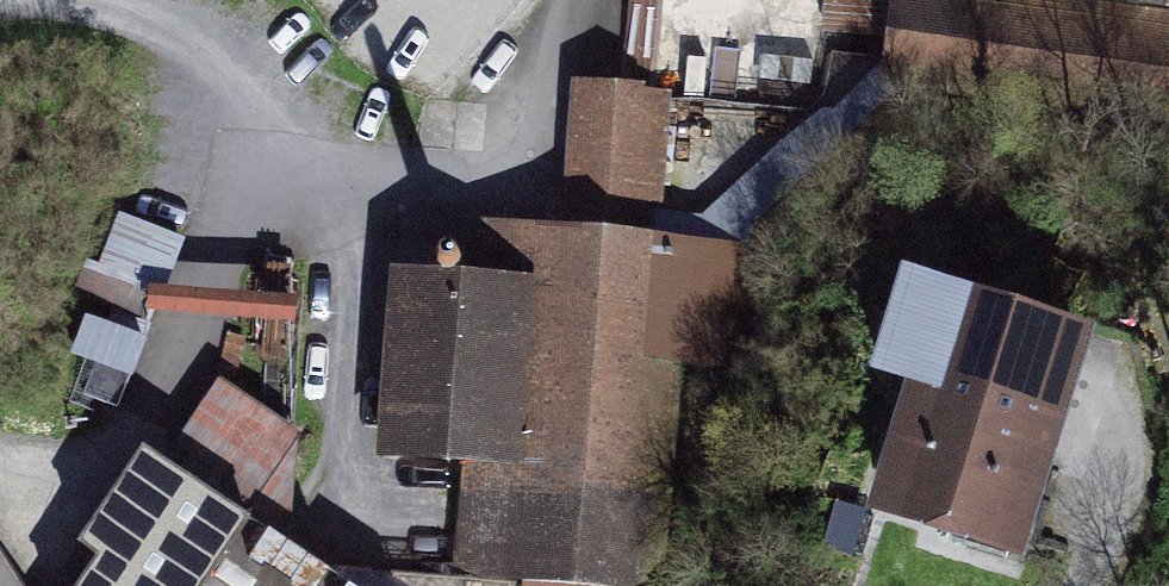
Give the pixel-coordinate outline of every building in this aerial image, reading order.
[(647,93),(662,94),(817,105),(825,0),(654,0),(647,93)] [(890,80),(1168,118),(1168,0),(899,0),(890,80)] [(662,94),(647,93),(580,88),(572,192),(657,197),(662,94)] [(73,294),(151,324),(185,237),(118,210),(95,270),(84,266),(73,294)] [(463,576),(588,585),(654,585),(673,357),(742,362),(751,251),(406,223),(386,455),(472,462),(463,576)] [(1075,337),(908,286),(883,368),(925,381),(889,498),(1014,536),(1075,337)] [(91,306),(72,364),(130,383),(150,325),(91,306)] [(285,552),(288,436),(214,385),(162,466),(143,452),(83,543),(102,557),(81,585),(337,585),(285,552)]
